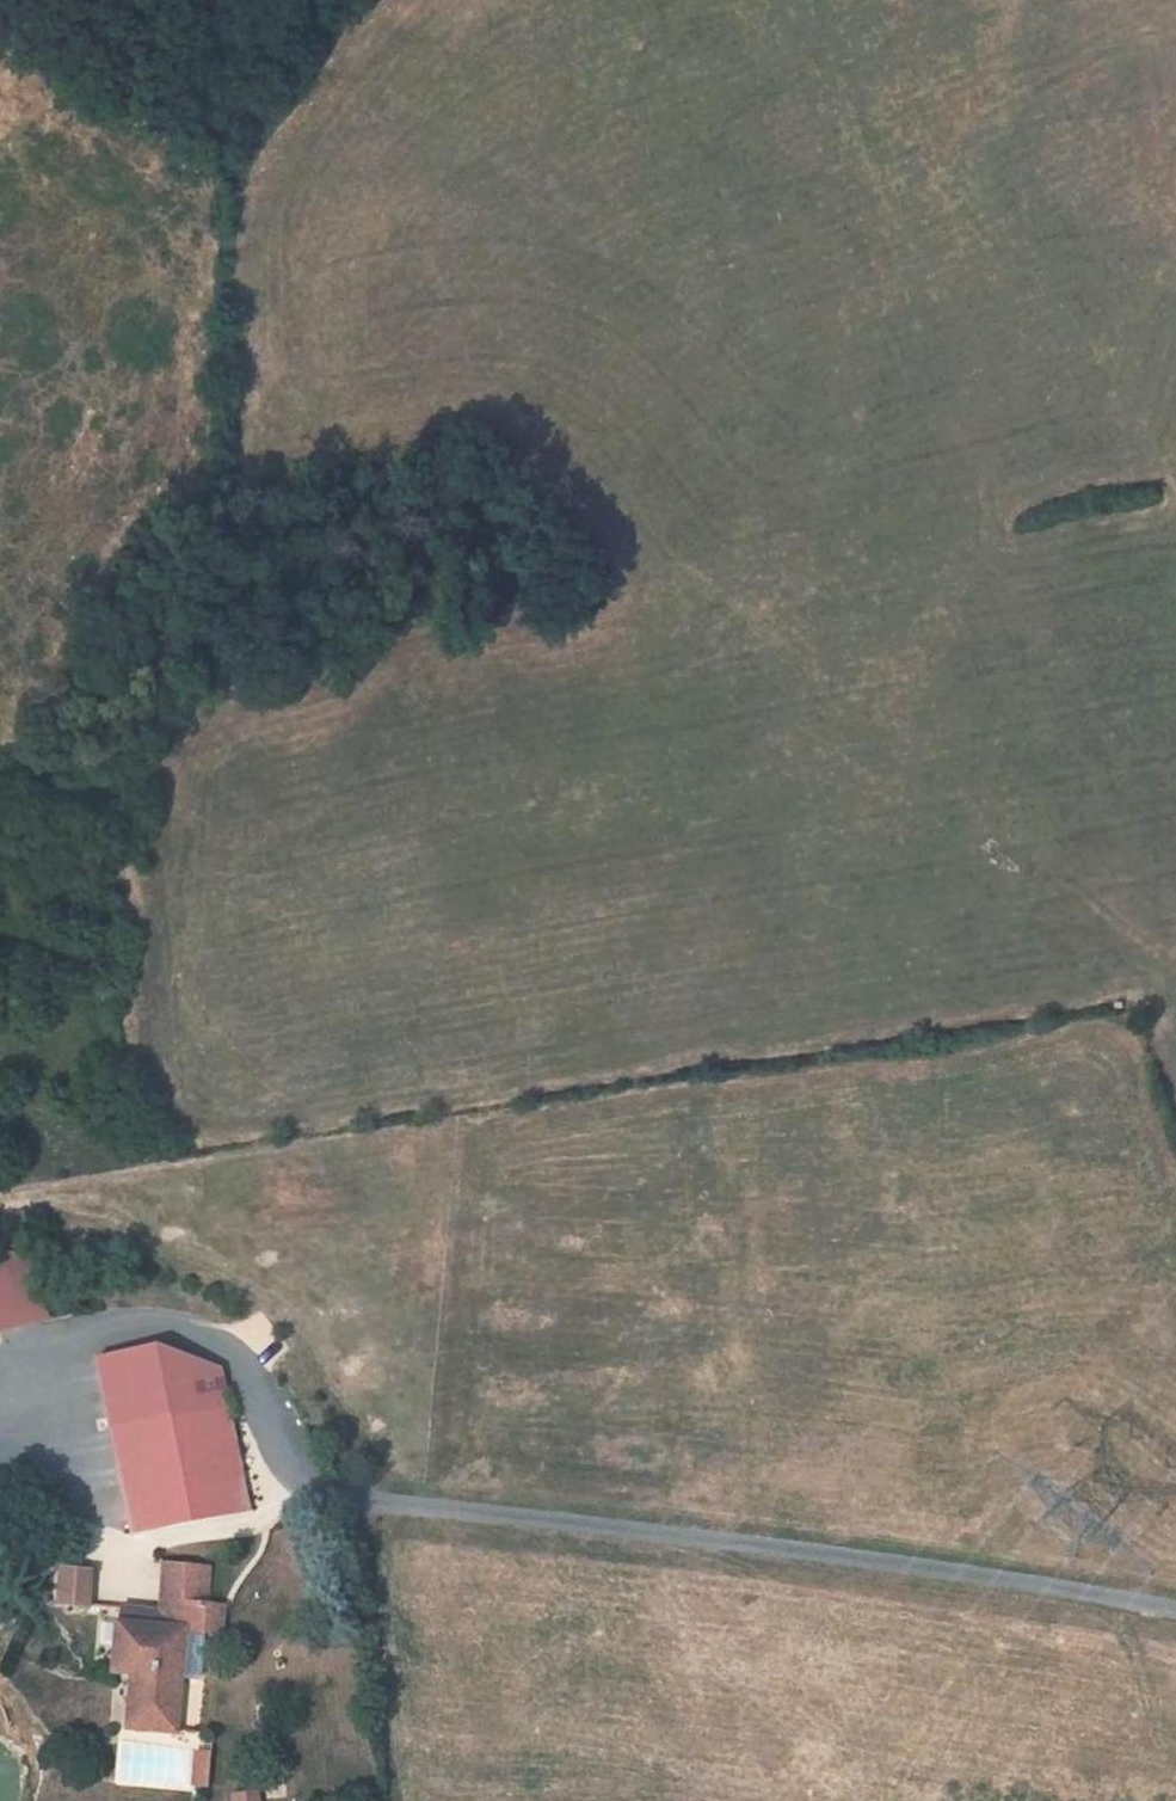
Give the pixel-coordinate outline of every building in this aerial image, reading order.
[(50,1317),(32,1248),(0,1255),(0,1330),(50,1317)] [(111,1427),(133,1534),(250,1510),(228,1404),(221,1369),(157,1345),(97,1357),(111,1427)] [(54,1564),(54,1604),(89,1605),(89,1565),(54,1564)] [(125,1609),(124,1624),(185,1629),(185,1631),(220,1633),(223,1606),(207,1605),(211,1568),(166,1565),(162,1612),(125,1609)] [(118,1623),(114,1671),(133,1673),(128,1727),(176,1732),(185,1631),(185,1629),(124,1624),(118,1623)] [(185,1635),(185,1664),(198,1664),(198,1635),(185,1635)] [(198,1750),(197,1768),(210,1769),(212,1751),(198,1750)] [(197,1768),(196,1786),(209,1787),(210,1769),(197,1768)] [(252,1790),(228,1792),(229,1800),(252,1800),(252,1790)]
